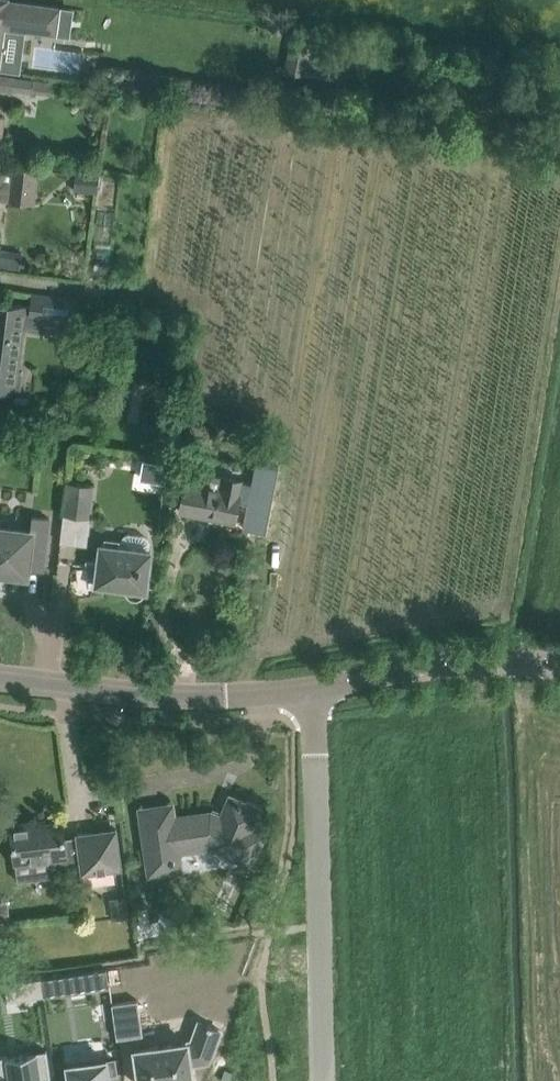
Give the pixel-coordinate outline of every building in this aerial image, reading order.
[(4,27),(55,34),(59,8),(7,1),(8,0),(0,0),(0,52),(4,27)] [(304,75),(307,57),(311,40),(291,37),(284,72),(304,75)] [(307,57),(304,75),(341,81),(344,65),(307,57)] [(33,93),(35,79),(0,74),(0,88),(33,93)] [(32,202),(36,171),(12,167),(9,186),(0,185),(0,198),(32,202)] [(31,293),(30,300),(30,304),(0,300),(0,388),(16,390),(20,391),(23,371),(19,371),(24,328),(65,333),(66,325),(78,326),(82,299),(31,293)] [(179,511),(234,521),(241,480),(188,470),(186,483),(185,482),(179,511)] [(67,480),(64,514),(90,516),(94,483),(67,480)] [(26,575),(26,568),(43,570),(49,518),(31,516),(30,531),(0,527),(0,572),(26,575)] [(124,587),(125,592),(128,597),(134,599),(139,598),(143,594),(145,589),(150,550),(149,550),(150,542),(149,537),(144,535),(128,533),(123,534),(121,539),(120,547),(100,544),(98,562),(86,561),(86,559),(84,560),(89,587),(105,589),(105,588),(104,587),(104,585),(124,587)] [(139,809),(149,874),(181,870),(179,851),(208,847),(251,864),(264,834),(252,829),(260,809),(229,796),(221,816),(211,812),(174,817),(172,804),(139,809)] [(77,843),(64,844),(61,822),(30,826),(30,822),(9,825),(17,880),(35,879),(33,860),(65,857),(65,850),(78,849),(81,873),(120,868),(115,829),(76,834),(77,843)] [(10,919),(8,900),(0,901),(0,921),(10,919)] [(55,976),(41,978),(44,996),(57,994),(55,976)] [(41,978),(20,981),(23,999),(44,996),(41,978)] [(138,1000),(111,1003),(116,1038),(143,1034),(138,1000)] [(134,1049),(139,1080),(180,1080),(192,1079),(190,1063),(208,1061),(219,1029),(199,1021),(192,1041),(134,1049)] [(0,1057),(0,1077),(1,1080),(41,1080),(40,1080),(50,1078),(46,1050),(0,1057)] [(67,1065),(69,1080),(109,1080),(108,1074),(116,1072),(115,1059),(106,1060),(106,1059),(67,1065)]
